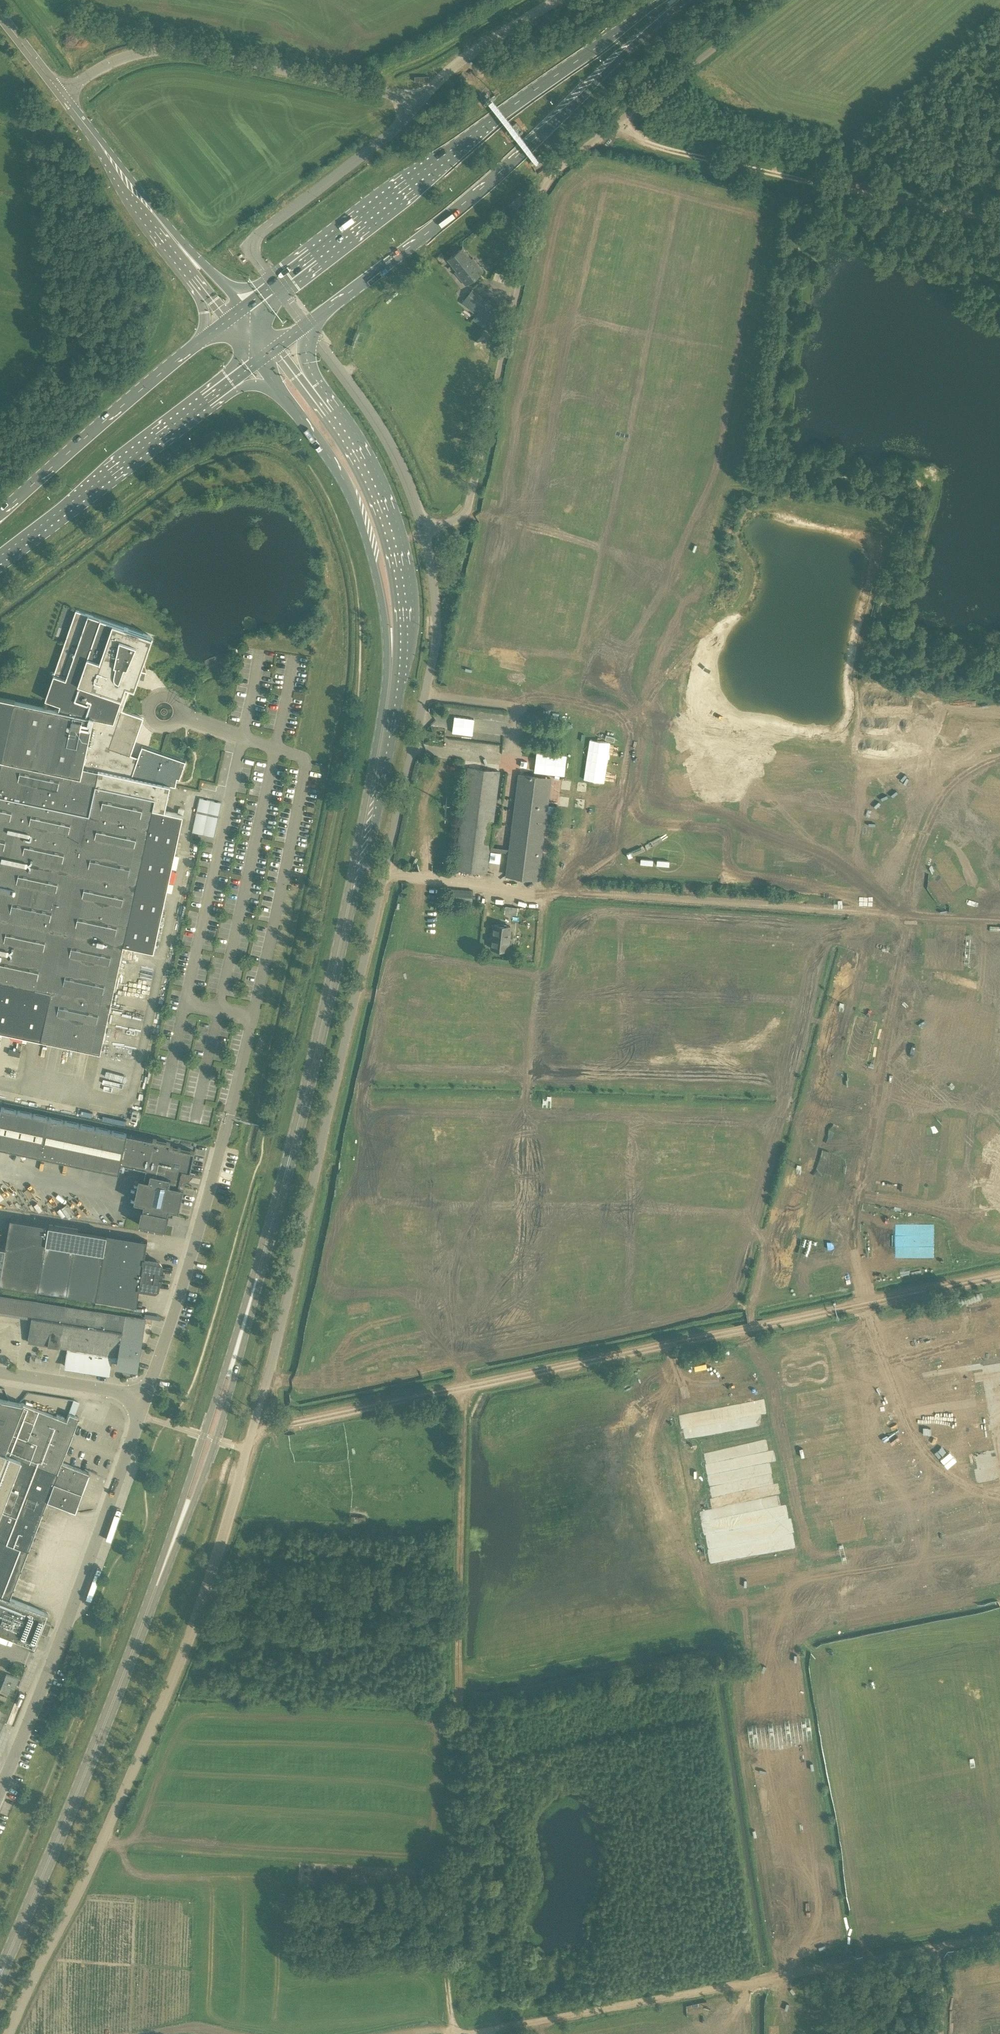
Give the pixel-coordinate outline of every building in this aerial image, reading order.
[(471,259),(462,248),(448,259),(457,270),(455,272),(465,285),(483,271),(473,258),(471,259)] [(494,328),(504,315),(505,314),(500,310),(472,289),(462,303),(489,324),(494,328)] [(25,1036),(41,1039),(100,1052),(130,1058),(182,814),(165,811),(170,784),(175,786),(176,786),(177,778),(180,779),(186,761),(150,749),(142,746),(138,757),(129,754),(142,718),(122,711),(130,687),(134,689),(141,669),(152,636),(76,610),(45,699),(60,704),(58,708),(15,699),(0,696),(0,1030),(25,1036)] [(487,873),(500,771),(467,767),(453,869),(487,873)] [(539,880),(539,876),(550,787),(551,777),(518,773),(517,783),(505,876),(539,880)] [(214,837),(222,803),(200,798),(193,832),(214,837)] [(473,890),(452,888),(451,901),(472,902),(473,890)] [(499,922),(515,923),(515,914),(519,914),(519,906),(493,905),(493,910),(499,910),(499,922)] [(507,950),(508,948),(511,946),(512,939),(509,937),(510,926),(494,924),(491,948),(507,950)] [(119,1173),(121,1163),(146,1168),(144,1177),(139,1176),(134,1200),(139,1201),(138,1207),(143,1208),(139,1225),(164,1230),(168,1214),(173,1215),(173,1212),(179,1187),(179,1183),(181,1183),(182,1182),(183,1182),(184,1181),(185,1180),(186,1179),(187,1177),(188,1176),(189,1175),(189,1173),(190,1172),(190,1170),(194,1152),(169,1146),(170,1143),(152,1139),(1,1107),(0,1110),(0,1147),(119,1173)] [(137,1306),(140,1287),(155,1290),(158,1288),(159,1281),(161,1282),(163,1271),(161,1271),(162,1264),(160,1261),(144,1259),(147,1240),(107,1234),(78,1229),(49,1224),(10,1218),(6,1246),(0,1245),(0,1283),(137,1306)] [(145,1319),(65,1306),(29,1300),(0,1296),(0,1312),(32,1317),(28,1342),(118,1356),(119,1354),(124,1355),(124,1359),(133,1360),(133,1362),(135,1362),(138,1343),(140,1343),(141,1335),(143,1335),(145,1319)] [(22,1403),(0,1398),(0,1632),(32,1645),(45,1612),(8,1597),(46,1499),(74,1510),(81,1492),(82,1489),(87,1477),(86,1476),(88,1473),(88,1474),(88,1472),(87,1472),(75,1467),(74,1467),(62,1462),(61,1461),(77,1418),(78,1416),(77,1416),(68,1413),(65,1419),(22,1403)] [(46,1634),(50,1623),(44,1621),(40,1632),(46,1634)] [(17,1678),(6,1674),(0,1690),(8,1693),(12,1683),(15,1684),(17,1678)]
